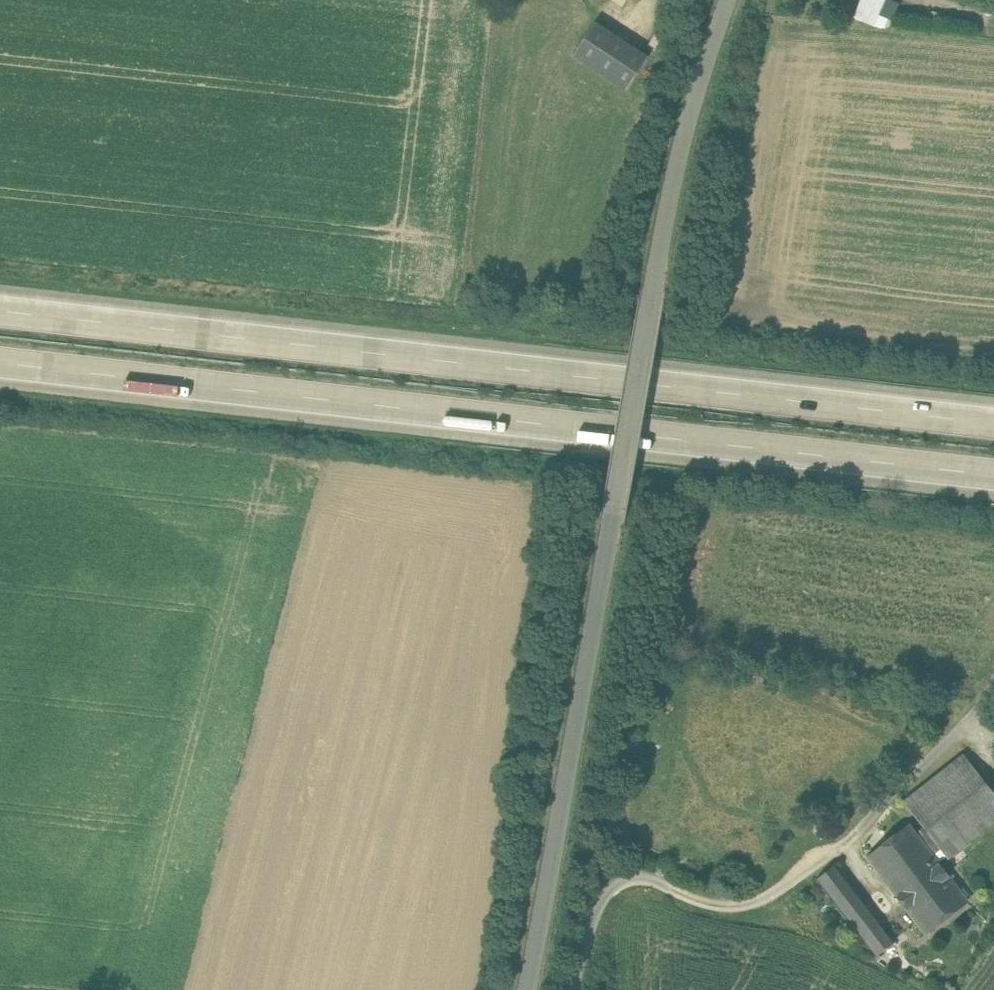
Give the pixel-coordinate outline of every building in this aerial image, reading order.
[(854,13),(888,28),(900,2),(896,0),(860,0),(854,13)] [(645,60),(595,27),(577,53),(628,86),(645,60)] [(963,755),(905,801),(925,828),(916,835),(931,854),(940,847),(949,857),(993,822),(993,795),(963,755)] [(908,825),(868,857),(898,897),(939,865),(931,854),(916,835),(908,825)] [(854,887),(836,865),(816,880),(833,902),(854,887)] [(967,901),(939,865),(898,897),(927,933),(967,901)] [(809,887),(808,889),(809,890),(810,892),(812,893),(814,893),(815,893),(817,892),(818,890),(818,888),(818,887),(817,885),(815,884),(813,884),(811,884),(810,885),(809,887)] [(854,887),(833,902),(842,914),(863,899),(854,887)] [(895,941),(863,899),(842,914),(875,957),(895,941)]
